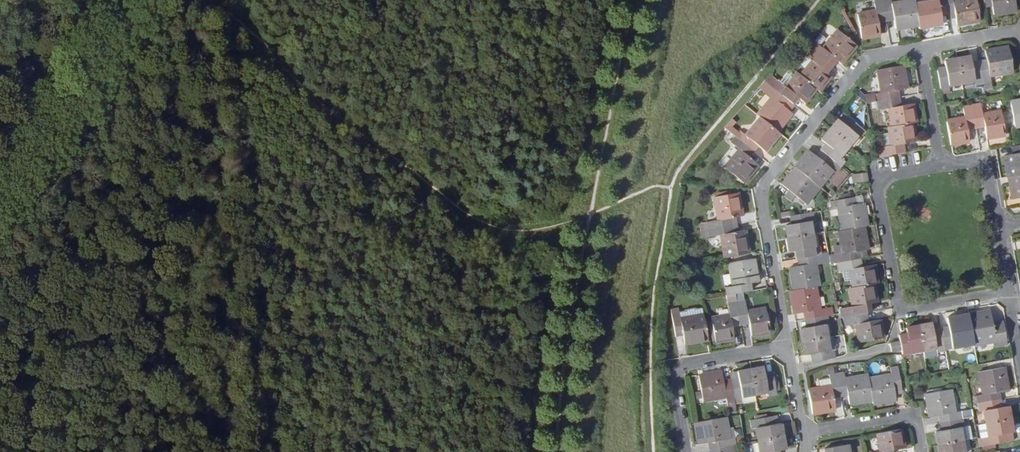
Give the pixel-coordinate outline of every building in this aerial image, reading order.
[(876,25),(884,24),(880,0),(872,2),(873,13),(856,16),(860,40),(878,38),(876,25)] [(884,24),(891,22),(892,31),(915,26),(911,6),(911,2),(888,6),(887,0),(881,0),(880,0),(884,24)] [(916,30),(939,26),(937,17),(944,16),(941,0),(934,0),(934,2),(911,6),(915,26),(916,30)] [(944,16),(952,14),(953,20),(954,26),(977,22),(973,0),(960,0),(949,2),(949,0),(941,0),(944,16)] [(982,9),(989,8),(991,16),(1014,12),(1012,0),(980,0),(982,9)] [(806,48),(825,63),(830,57),(839,65),(853,48),(834,32),(820,49),(811,42),(806,48)] [(797,77),(813,91),(816,93),(828,78),(819,70),(825,63),(806,48),(801,55),(803,57),(809,62),(802,71),(797,77)] [(1010,73),(1005,48),(982,53),(983,56),(984,61),(977,62),(981,86),(988,85),(987,78),(1010,73)] [(809,62),(803,57),(795,66),(802,71),(809,62)] [(973,87),(981,86),(977,62),(968,64),(968,59),(955,61),(959,86),(972,83),(973,87)] [(946,88),(959,86),(955,61),(941,64),(942,69),(935,71),(939,94),(946,93),(946,88)] [(862,98),(863,106),(874,104),(897,99),(896,92),(904,91),(900,67),(875,72),(879,95),(862,98)] [(767,77),(761,83),(787,104),(793,97),(802,105),(813,91),(797,77),(794,75),(789,82),(783,89),(777,84),(767,77)] [(783,77),(777,84),(783,89),(789,82),(783,77)] [(754,117),(757,120),(774,133),(788,115),(782,110),(787,104),(761,83),(757,89),(768,99),(754,117)] [(889,129),(910,125),(914,124),(910,106),(898,108),(897,99),(874,104),(875,112),(886,110),(889,129)] [(1005,104),(1011,129),(1019,127),(1019,101),(1005,104)] [(978,105),(969,106),(974,130),(983,128),(985,141),(1003,137),(998,113),(980,116),(978,105)] [(974,130),(969,106),(961,108),(963,119),(945,123),(949,147),(967,144),(965,132),(974,130)] [(826,132),(846,147),(854,137),(858,140),(863,133),(845,118),(839,125),(835,121),(826,132)] [(737,133),(732,139),(751,154),(756,148),(762,153),(776,136),(774,133),(757,120),(742,136),(737,133)] [(878,150),(879,159),(903,154),(901,146),(912,144),(910,125),(889,129),(885,130),(888,148),(878,150)] [(824,158),(836,167),(840,161),(838,158),(846,147),(826,132),(818,142),(823,146),(817,152),(824,158)] [(751,154),(732,139),(728,144),(737,152),(722,170),(741,185),(755,167),(747,159),(751,154)] [(1014,148),(1008,149),(1010,157),(1000,159),(1004,180),(1006,180),(1019,177),(1019,147),(1014,148)] [(820,164),(824,158),(817,152),(813,158),(820,164)] [(793,171),(817,189),(830,172),(820,164),(813,158),(806,153),(792,170),(793,171)] [(836,185),(846,176),(839,169),(830,179),(836,185)] [(803,206),(817,189),(793,171),(779,187),(786,193),(792,198),(803,206)] [(849,185),(867,182),(865,174),(847,177),(849,185)] [(1006,180),(1010,201),(1018,200),(1019,200),(1019,177),(1006,180)] [(788,204),(792,198),(786,193),(781,198),(788,204)] [(705,225),(706,232),(728,228),(727,221),(733,220),(739,219),(735,195),(711,200),(715,223),(705,225)] [(839,233),(861,229),(864,228),(860,206),(851,207),(850,200),(828,204),(829,211),(836,210),(839,233)] [(812,223),(810,215),(787,219),(788,227),(783,228),(785,240),(809,236),(807,224),(812,223)] [(718,237),(722,260),(746,255),(742,233),(735,234),(730,235),(728,228),(706,232),(707,239),(718,237)] [(834,265),(858,261),(856,254),(865,253),(861,229),(839,233),(836,233),(840,257),(833,258),(834,265)] [(812,250),(809,236),(785,240),(787,255),(793,254),(795,261),(818,257),(817,249),(812,250)] [(790,293),(813,289),(816,288),(812,265),(819,264),(818,257),(795,261),(796,268),(786,270),(790,293)] [(850,290),(871,286),(874,286),(871,268),(859,270),(858,261),(834,265),(836,274),(847,272),(850,290)] [(723,291),(724,297),(731,296),(748,293),(747,286),(755,285),(751,262),(726,266),(730,289),(723,291)] [(864,316),(866,315),(865,307),(874,305),(871,286),(850,290),(847,291),(850,309),(839,312),(841,320),(864,316)] [(801,322),(825,318),(823,310),(817,311),(813,289),(790,293),(787,294),(791,316),(800,314),(801,322)] [(733,306),(738,329),(747,327),(749,339),(767,336),(762,311),(744,314),(742,304),(733,306)] [(730,330),(738,329),(733,306),(725,308),(727,318),(709,321),(713,346),(732,342),(730,330)] [(989,327),(987,314),(964,318),(970,348),(989,345),(990,351),(1004,348),(1000,325),(989,327)] [(682,348),(705,343),(700,318),(677,322),(676,315),(668,317),(673,340),(680,339),(682,348)] [(866,324),(864,316),(841,320),(842,329),(853,327),(856,345),(881,341),(878,323),(866,324)] [(941,353),(970,348),(964,318),(964,317),(943,321),(945,330),(937,332),(941,353)] [(800,344),(824,339),(822,327),(826,326),(825,318),(801,322),(803,329),(797,331),(800,344)] [(942,355),(941,353),(937,332),(936,325),(915,329),(920,353),(933,351),(934,356),(942,355)] [(920,353),(915,329),(902,332),(903,338),(895,339),(896,346),(898,353),(898,356),(899,362),(908,360),(907,355),(920,353)] [(830,361),(832,361),(831,352),(826,352),(824,339),(800,344),(802,357),(808,356),(809,364),(821,363),(830,361)] [(898,353),(896,346),(887,347),(888,355),(898,353)] [(920,353),(921,362),(935,360),(934,356),(933,351),(920,353)] [(865,381),(869,402),(870,406),(892,402),(891,394),(898,392),(895,369),(887,370),(888,377),(865,381)] [(762,375),(761,370),(747,373),(752,396),(765,394),(766,399),(774,397),(770,374),(762,375)] [(975,406),(998,402),(997,395),(1005,394),(1001,370),(976,375),(980,398),(974,400),(975,406)] [(727,382),(731,405),(740,403),(739,399),(752,396),(747,373),(735,375),(735,380),(727,382)] [(725,406),(731,405),(727,382),(721,383),(719,374),(695,378),(700,404),(724,399),(725,406)] [(865,381),(865,377),(842,381),(841,375),(833,376),(837,399),(845,398),(847,406),(869,402),(865,381)] [(817,390),(805,392),(810,416),(832,412),(831,400),(837,399),(833,376),(826,377),(827,381),(828,388),(817,390)] [(816,383),(817,390),(828,388),(827,381),(816,383)] [(937,426),(960,421),(959,415),(953,416),(949,393),(923,397),(927,420),(936,419),(937,426)] [(982,427),(1007,422),(1005,409),(999,410),(998,402),(975,406),(976,413),(980,413),(982,427)] [(756,444),(780,439),(778,427),(772,427),(771,419),(747,423),(749,432),(754,431),(756,444)] [(713,451),(729,449),(730,449),(729,441),(727,442),(723,420),(692,426),(690,426),(695,447),(704,446),(712,444),(713,451)] [(961,429),(960,421),(937,426),(938,433),(933,434),(935,448),(960,444),(957,430),(961,429)] [(974,441),(975,449),(1005,444),(1004,435),(1009,435),(1007,422),(982,427),(985,439),(976,441),(974,441)] [(985,439),(982,427),(974,428),(976,441),(985,439)] [(960,444),(969,442),(967,428),(961,429),(957,430),(960,444)] [(901,450),(898,432),(874,436),(877,451),(892,451),(901,450)] [(780,439),(756,444),(758,451),(783,451),(780,439)] [(960,444),(935,448),(936,451),(961,451),(960,444)]
